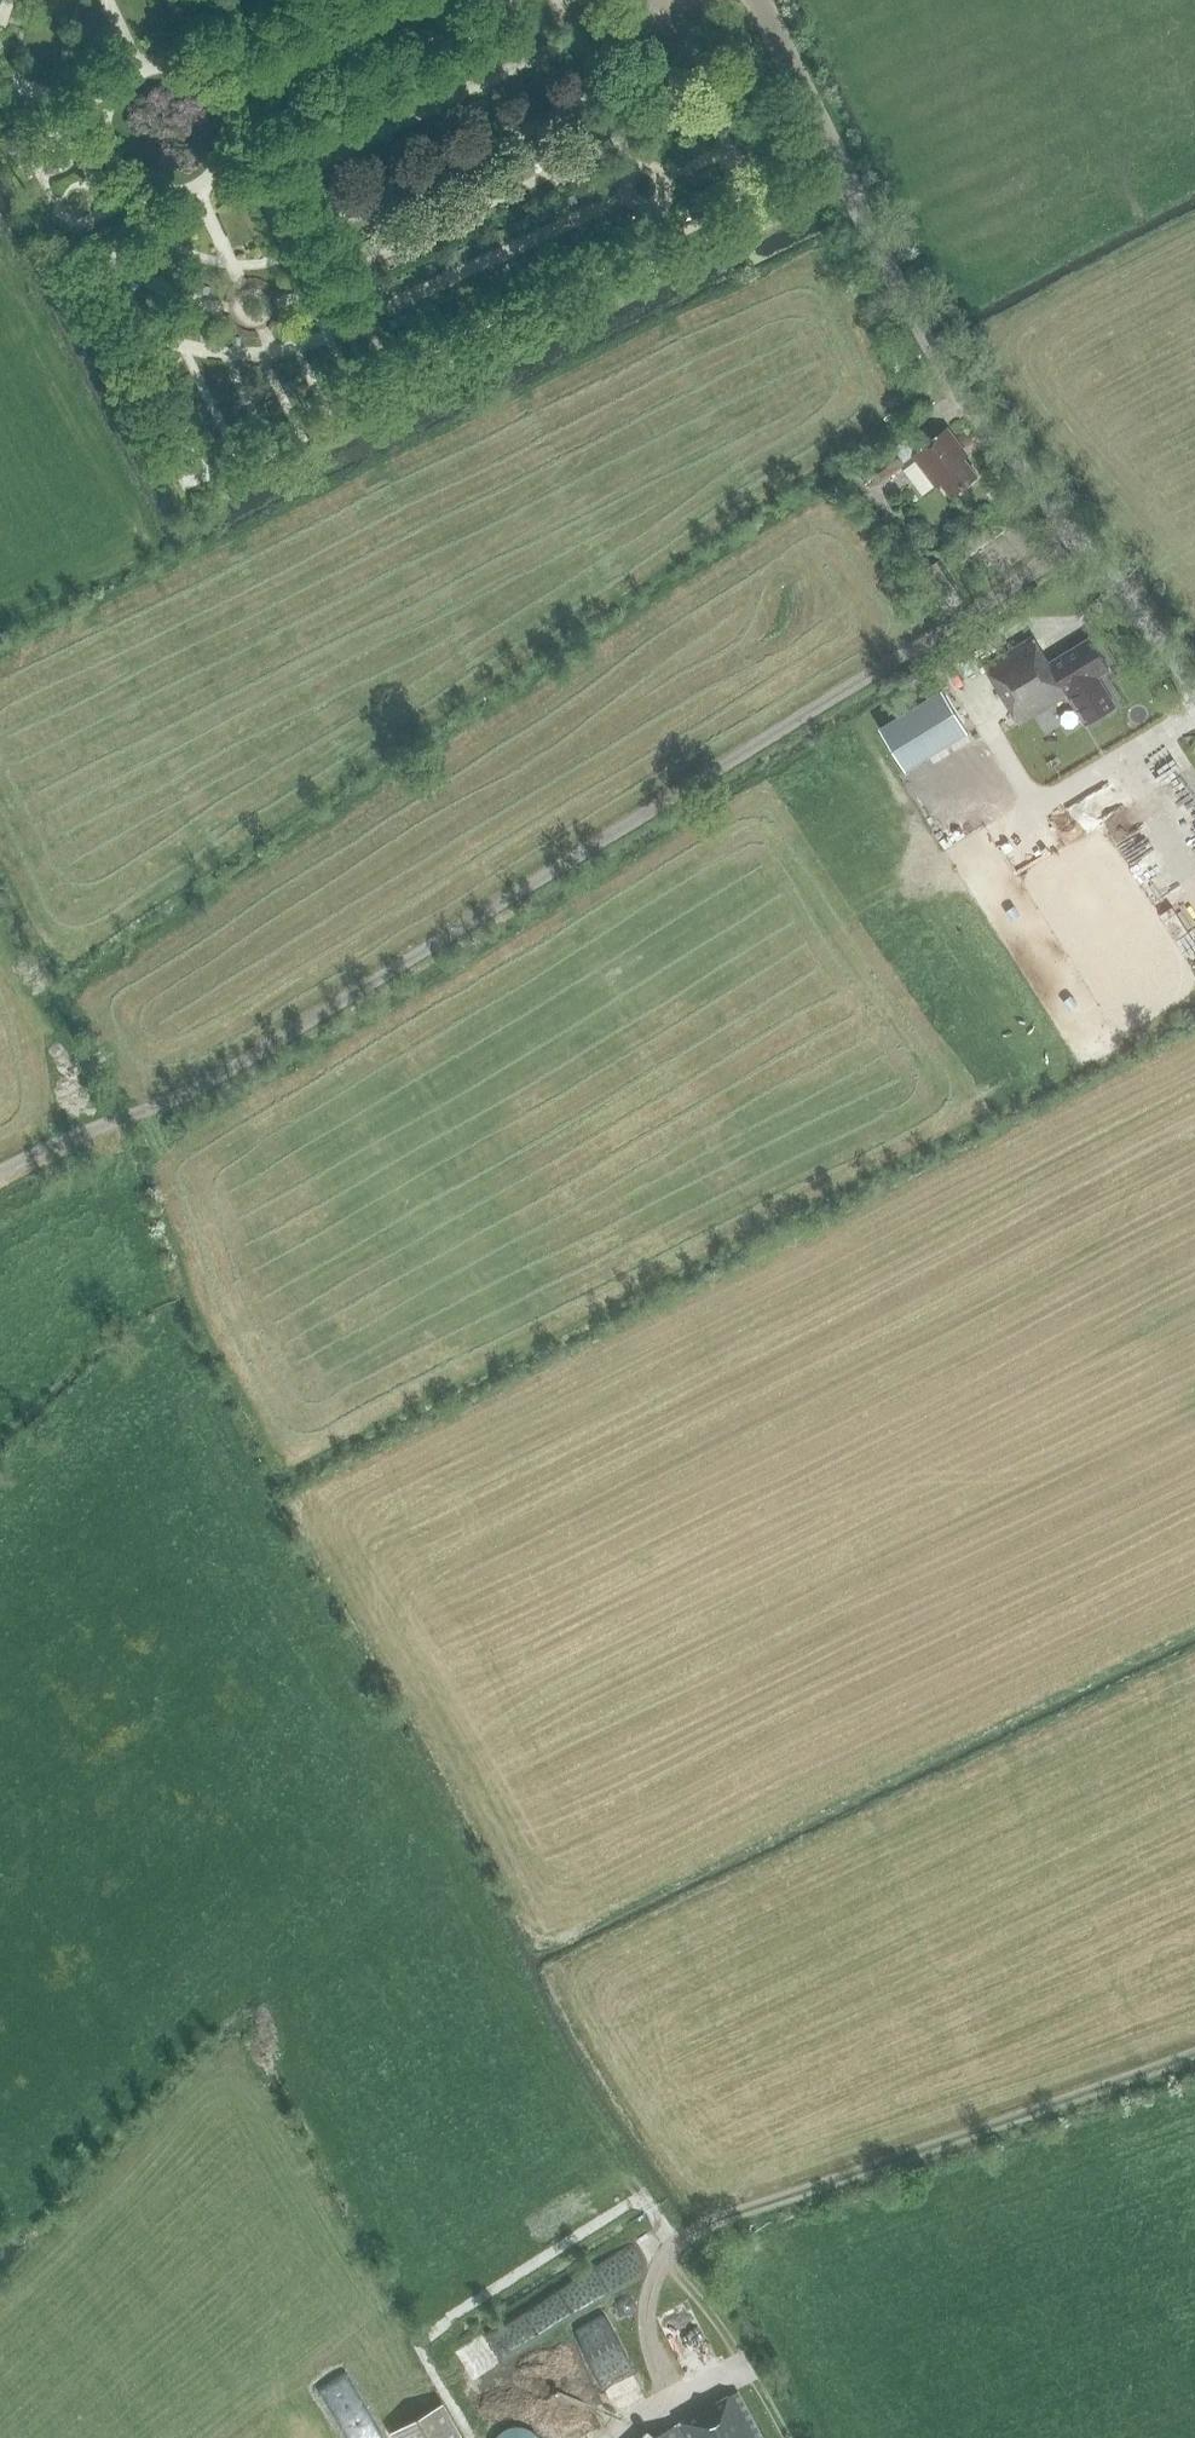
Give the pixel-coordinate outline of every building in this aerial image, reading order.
[(952,497),(977,476),(960,453),(964,450),(947,428),(912,455),(937,487),(942,484),(952,497)] [(1096,678),(1110,669),(1090,636),(1057,657),(1049,662),(1032,635),(983,664),(1019,724),(1066,696),(1083,723),(1113,705),(1096,678)] [(941,689),(878,727),(905,771),(967,733),(941,689)] [(637,2239),(456,2346),(474,2376),(655,2269),(637,2239)] [(736,2391),(729,2396),(728,2395),(676,2423),(675,2425),(649,2437),(761,2437),(736,2391)] [(388,2432),(391,2437),(460,2437),(440,2402),(388,2432)] [(533,2433),(525,2427),(515,2425),(505,2427),(497,2433),(493,2437),(537,2437),(533,2433)]
